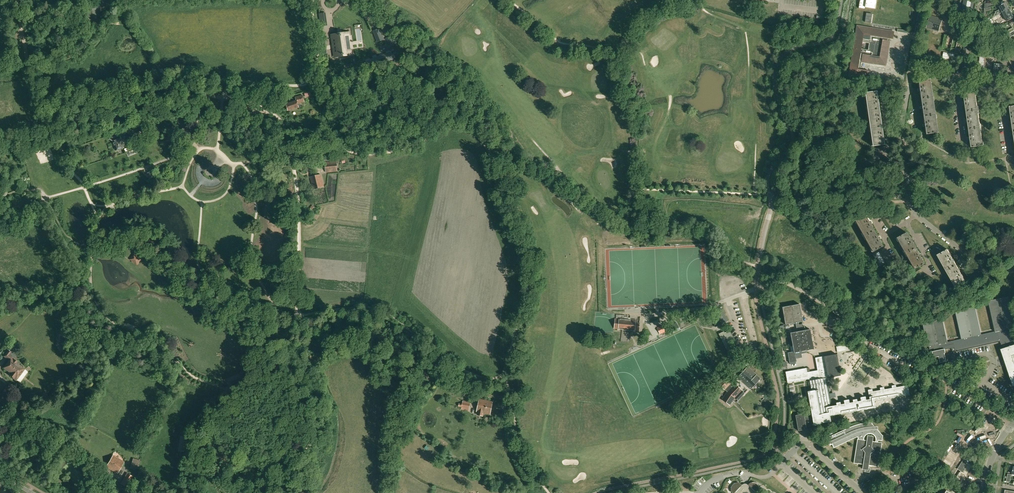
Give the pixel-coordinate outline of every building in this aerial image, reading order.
[(858,8),(865,9),(865,7),(875,9),(877,0),(860,0),(859,3),(858,8)] [(996,13),(995,14),(996,16),(1002,12),(1009,9),(1005,2),(999,6),(1000,9),(996,11),(996,12),(996,13)] [(100,16),(100,12),(100,7),(84,8),(85,17),(100,16)] [(1012,15),(1009,9),(1002,12),(1005,19),(1012,15)] [(930,15),(927,28),(933,29),(939,31),(943,19),(930,15)] [(889,41),(890,39),(893,39),(894,31),(857,25),(851,64),(849,75),(867,78),(869,71),(863,70),(864,67),(860,67),(861,62),(886,66),(890,41),(889,41)] [(380,28),(373,31),(377,42),(384,40),(380,28)] [(332,35),(332,41),(331,41),(332,45),(333,45),(335,57),(351,54),(348,33),(332,35)] [(955,53),(959,37),(945,34),(941,50),(955,53)] [(393,35),(386,38),(389,46),(396,43),(393,35)] [(961,56),(968,57),(970,47),(964,45),(961,56)] [(391,52),(367,61),(370,69),(393,59),(393,58),(395,58),(394,54),(392,55),(391,52)] [(918,81),(921,98),(932,97),(930,79),(918,81)] [(867,111),(879,109),(876,91),(865,93),(867,111)] [(964,94),(966,112),(978,110),(975,92),(964,94)] [(286,103),(288,111),(299,108),(298,104),(304,102),(302,95),(296,97),(297,100),(286,103)] [(921,98),(922,109),(923,116),(935,114),(932,97),(921,98)] [(241,114),(250,118),(253,108),(245,105),(241,114)] [(867,111),(870,128),(881,127),(879,109),(867,111)] [(966,112),(968,123),(969,129),(980,127),(978,110),(966,112)] [(937,132),(935,114),(923,116),(926,134),(937,132)] [(179,132),(190,144),(191,146),(197,141),(184,127),(179,132)] [(870,128),(872,146),(884,145),(881,127),(870,128)] [(983,145),(980,127),(969,129),(971,147),(983,145)] [(113,141),(116,150),(124,147),(121,138),(113,141)] [(337,171),(336,161),(325,162),(326,172),(337,171)] [(324,186),(321,175),(310,177),(313,189),(324,186)] [(855,220),(864,236),(874,231),(865,215),(855,220)] [(864,236),(872,252),(882,246),(874,231),(864,236)] [(896,238),(905,254),(915,248),(906,232),(896,238)] [(924,263),(919,254),(915,248),(905,254),(914,269),(924,263)] [(937,255),(946,271),(956,265),(947,249),(937,255)] [(134,255),(130,259),(137,264),(141,259),(134,255)] [(965,281),(961,274),(956,265),(946,271),(955,286),(965,281)] [(1010,328),(1013,328),(1013,324),(1008,296),(988,301),(995,331),(981,335),(975,307),(955,311),(961,339),(948,342),(942,317),(922,322),(928,347),(929,346),(930,349),(936,348),(937,350),(932,351),(933,354),(934,353),(936,364),(947,361),(945,353),(946,353),(945,349),(956,347),(957,351),(1000,342),(1003,348),(1001,349),(1013,386),(1013,340),(1010,328)] [(795,323),(797,331),(800,331),(800,328),(803,328),(802,324),(799,324),(798,322),(803,321),(800,304),(782,307),(785,324),(795,323)] [(715,327),(728,321),(722,309),(709,315),(715,327)] [(615,319),(614,328),(618,328),(618,329),(623,329),(630,330),(635,331),(639,331),(640,321),(639,321),(639,322),(637,322),(638,320),(636,320),(630,320),(619,319),(615,319)] [(677,322),(665,328),(669,334),(680,329),(677,322)] [(660,334),(665,331),(662,325),(657,328),(660,334)] [(791,352),(787,352),(789,363),(790,363),(790,364),(796,363),(795,362),(796,362),(796,358),(802,357),(801,354),(807,353),(806,350),(814,349),(810,329),(800,331),(797,331),(790,333),(792,346),(790,346),(791,352)] [(724,331),(719,333),(727,349),(732,347),(724,331)] [(9,350),(4,356),(10,360),(4,367),(12,373),(10,375),(16,380),(24,369),(23,368),(23,367),(20,365),(19,366),(18,365),(19,364),(16,362),(17,361),(12,357),(14,354),(9,350)] [(874,401),(909,395),(908,385),(896,387),(895,385),(891,386),(891,388),(884,389),(884,387),(879,388),(880,390),(872,392),(872,389),(868,390),(870,399),(866,400),(865,396),(860,397),(861,401),(857,401),(857,399),(853,400),(853,402),(849,403),(849,400),(844,400),(845,404),(840,404),(840,402),(836,403),(837,405),(832,406),(827,378),(840,375),(837,354),(815,358),(816,363),(818,373),(810,374),(809,368),(785,372),(787,383),(808,379),(809,380),(807,381),(809,391),(807,391),(808,393),(811,412),(797,415),(795,415),(796,422),(798,431),(810,429),(810,425),(823,423),(830,421),(829,415),(842,413),(875,407),(874,401)] [(747,366),(738,377),(744,383),(754,373),(747,366)] [(760,379),(754,373),(744,383),(751,389),(760,379)] [(741,390),(733,382),(732,381),(731,382),(725,376),(718,383),(725,389),(728,392),(725,396),(732,401),(734,397),(741,390)] [(738,400),(745,393),(742,390),(735,398),(738,400)] [(470,401),(463,399),(462,404),(460,403),(459,406),(462,407),(461,409),(468,411),(470,401)] [(479,399),(477,411),(478,411),(477,414),(483,415),(483,413),(490,414),(492,402),(479,399)] [(867,470),(868,467),(868,465),(878,467),(882,443),(878,442),(878,440),(882,441),(883,435),(882,435),(877,429),(877,427),(875,427),(871,422),(847,428),(827,438),(829,442),(830,442),(831,444),(832,443),(834,448),(854,438),(857,436),(858,438),(857,438),(854,463),(863,464),(863,467),(863,469),(867,470)] [(106,466),(117,473),(124,462),(113,455),(106,466)] [(133,458),(130,468),(138,470),(140,460),(133,458)] [(963,460),(957,469),(963,473),(966,469),(964,468),(967,462),(963,460)] [(757,492),(758,492),(759,490),(759,489),(759,488),(759,487),(758,486),(757,485),(756,484),(755,483),(754,483),(753,483),(751,483),(750,484),(749,484),(749,485),(741,485),(740,484),(739,484),(738,483),(737,483),(735,484),(734,484),(733,485),(732,486),(732,487),(732,488),(732,490),(732,491),(732,492),(733,492),(757,492)]
